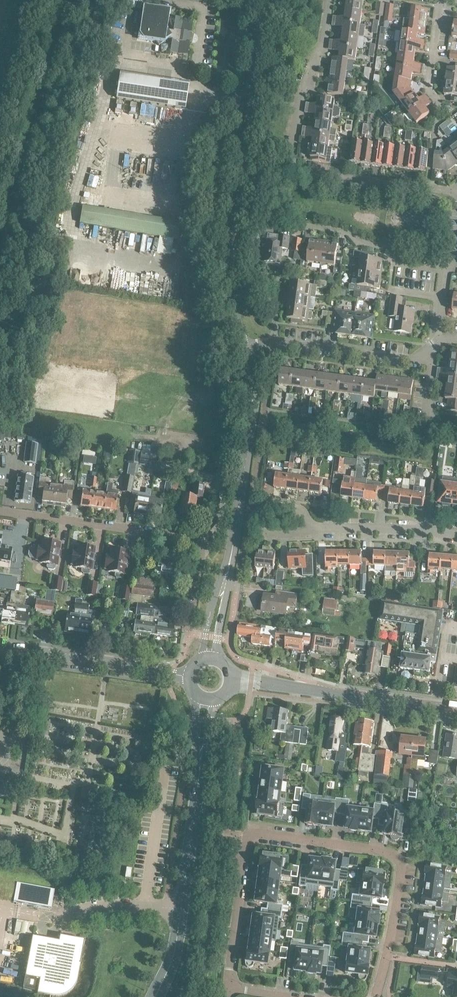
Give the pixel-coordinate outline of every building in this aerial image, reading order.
[(346,11),(362,13),(364,1),(357,0),(348,0),(346,11)] [(172,39),(170,53),(188,55),(190,43),(192,43),(194,33),(191,32),(193,20),(175,17),(173,31),(167,30),(170,10),(144,6),(139,39),(156,41),(159,46),(168,39),(172,39)] [(412,8),(411,19),(427,22),(428,10),(412,8)] [(360,25),(362,13),(346,11),(345,18),(342,17),(342,22),(360,25)] [(425,34),(427,22),(411,19),(404,19),(402,30),(418,33),(425,34)] [(359,37),(360,25),(342,22),(341,27),(344,28),(343,35),(359,37)] [(395,42),(400,42),(419,45),(420,40),(417,40),(418,33),(402,30),(402,32),(397,31),(395,42)] [(339,41),(339,46),(357,48),(359,37),(343,35),(342,42),(339,41)] [(400,42),(399,54),(415,56),(416,50),(418,50),(419,45),(400,42)] [(339,59),(348,60),(355,61),(355,60),(356,60),(357,48),(339,46),(338,51),(340,52),(340,58),(339,59)] [(399,54),(397,66),(416,69),(416,64),(414,63),(415,56),(399,54)] [(332,57),(331,69),(347,72),(348,60),(339,59),(340,58),(332,57)] [(397,66),(396,78),(412,80),(412,74),(415,74),(416,69),(397,66)] [(331,69),(329,81),(345,83),(347,72),(331,69)] [(448,69),(446,82),(456,84),(456,70),(448,69)] [(117,98),(184,109),(188,83),(121,72),(117,98)] [(402,104),(415,94),(410,88),(412,80),(396,78),(394,93),(402,104)] [(343,96),(345,83),(329,81),(327,93),(343,96)] [(446,82),(445,95),(455,96),(454,102),(456,103),(456,84),(446,82)] [(415,94),(402,104),(409,113),(428,99),(425,95),(419,100),(415,94)] [(316,104),(315,109),(341,112),(341,109),(338,108),(338,107),(334,106),(335,100),(319,97),(318,105),(316,104)] [(428,99),(409,113),(407,116),(410,120),(413,118),(417,123),(430,114),(425,108),(431,103),(428,99)] [(337,118),(337,117),(340,117),(341,112),(315,109),(314,114),(317,115),(316,121),(332,123),(333,117),(337,118)] [(394,125),(398,122),(390,113),(385,116),(391,125),(394,125)] [(450,119),(444,123),(447,127),(453,123),(450,119)] [(330,135),(332,123),(316,121),(315,128),(312,128),(312,133),(330,135)] [(313,138),(313,145),(328,147),(329,141),(335,142),(336,136),(330,135),(312,133),(311,138),(313,138)] [(351,163),(362,164),(364,143),(353,142),(351,163)] [(375,145),(364,143),(362,164),(372,166),(375,145)] [(330,163),(332,148),(328,147),(313,145),(311,157),(313,158),(312,161),(330,163)] [(372,166),(383,167),(386,146),(375,145),(372,166)] [(383,167),(394,169),(397,148),(386,146),(383,167)] [(394,169),(404,170),(407,149),(397,148),(394,169)] [(418,151),(407,149),(404,170),(415,171),(418,151)] [(443,154),(448,171),(456,164),(456,159),(450,149),(443,154)] [(429,152),(418,151),(415,171),(426,173),(429,152)] [(433,169),(448,171),(443,154),(435,153),(433,169)] [(269,234),(268,242),(267,241),(264,261),(280,263),(282,248),(288,249),(289,237),(269,234)] [(293,239),(291,252),(295,252),(303,253),(303,250),(304,246),(303,246),(304,240),(293,239)] [(308,263),(321,265),(324,242),(311,240),(309,251),(303,250),(303,253),(301,268),(307,269),(308,263)] [(338,243),(324,242),(321,265),(334,267),(333,273),(340,274),(342,255),(337,254),(338,243)] [(361,259),(359,272),(381,275),(383,261),(372,259),(373,254),(354,251),(353,257),(361,259)] [(380,289),(381,275),(359,272),(358,285),(350,284),(349,291),(355,291),(358,292),(362,292),(367,293),(367,287),(380,289)] [(326,289),(327,282),(315,280),(315,285),(293,282),(291,294),(311,297),(316,298),(317,288),(326,289)] [(60,284),(57,303),(68,304),(71,286),(60,284)] [(71,286),(68,304),(79,306),(82,288),(71,286)] [(82,288),(79,306),(91,308),(93,290),(82,288)] [(93,290),(91,308),(101,310),(104,291),(93,290)] [(104,291),(101,310),(112,313),(115,294),(104,291)] [(115,294),(112,313),(123,314),(126,295),(115,294)] [(309,309),(311,297),(291,294),(289,307),(309,309)] [(126,295),(123,314),(134,316),(135,306),(136,297),(126,295)] [(136,297),(135,306),(154,310),(155,300),(136,297)] [(406,299),(392,297),(389,316),(396,317),(395,330),(411,332),(413,319),(414,319),(415,312),(404,311),(406,299)] [(135,306),(134,316),(153,318),(153,310),(135,306)] [(291,322),(303,324),(303,321),(307,322),(308,319),(312,320),(313,312),(309,312),(309,309),(289,307),(288,319),(292,319),(291,322)] [(335,313),(333,325),(332,334),(352,336),(355,313),(335,311),(335,313)] [(375,316),(355,313),(352,336),(372,339),(375,316)] [(52,362),(48,386),(60,388),(64,364),(52,362)] [(446,374),(456,376),(456,363),(450,363),(450,370),(447,369),(446,374)] [(64,364),(60,388),(72,389),(76,366),(64,364)] [(76,366),(72,389),(83,391),(87,367),(76,366)] [(87,367),(83,391),(95,393),(99,369),(87,367)] [(99,369),(95,393),(107,394),(111,370),(99,369)] [(279,385),(291,387),(294,371),(281,369),(279,385)] [(306,372),(294,371),(291,387),(304,388),(306,372)] [(318,374),(306,372),(304,388),(316,390),(318,374)] [(316,390),(328,392),(330,376),(318,374),(316,390)] [(447,386),(456,388),(456,376),(446,374),(446,379),(448,380),(447,386)] [(376,391),(388,393),(390,377),(377,375),(376,382),(377,382),(376,391)] [(341,377),(330,376),(328,392),(339,393),(341,377)] [(339,393),(351,395),(353,379),(341,377),(339,393)] [(402,378),(390,377),(388,393),(400,394),(402,378)] [(414,380),(402,378),(400,394),(411,396),(414,380)] [(351,395),(363,396),(365,380),(353,379),(351,395)] [(376,382),(365,380),(363,396),(375,398),(376,391),(377,382),(376,382)] [(447,386),(446,399),(449,399),(448,410),(456,411),(456,388),(447,386)] [(442,434),(440,443),(453,444),(454,436),(444,434),(442,434)] [(27,443),(24,463),(35,464),(37,445),(27,443)] [(112,452),(104,450),(103,458),(111,459),(112,452)] [(128,464),(129,464),(136,465),(139,465),(140,461),(141,451),(129,450),(128,464)] [(139,466),(155,468),(157,454),(141,451),(140,461),(139,465),(139,466)] [(289,473),(287,489),(299,490),(300,477),(301,471),(294,470),(295,457),(291,457),(290,464),(289,470),(289,473)] [(345,459),(337,458),(335,472),(343,473),(345,459)] [(364,499),(367,481),(367,482),(368,479),(362,479),(364,468),(357,467),(356,473),(353,498),(364,499)] [(131,494),(133,478),(134,478),(136,470),(128,468),(127,476),(126,476),(123,492),(131,494)] [(276,474),(274,487),(287,489),(289,473),(283,473),(283,475),(276,474)] [(341,496),(353,498),(356,473),(352,473),(352,479),(344,478),(343,480),(339,480),(337,494),(341,495),(341,496)] [(14,502),(31,504),(34,478),(18,476),(14,502)] [(300,477),(299,490),(310,492),(312,478),(311,478),(312,477),(306,476),(306,478),(300,477)] [(400,504),(405,505),(406,507),(407,507),(409,507),(410,508),(411,506),(416,477),(412,476),(410,487),(403,486),(402,491),(400,504)] [(411,506),(417,507),(416,508),(417,509),(421,509),(422,509),(423,507),(424,508),(426,490),(426,489),(420,488),(421,478),(416,477),(411,506)] [(440,503),(443,503),(443,506),(450,507),(451,504),(452,505),(456,479),(443,477),(440,503)] [(49,479),(40,478),(38,494),(43,495),(42,504),(53,506),(56,485),(49,484),(49,479)] [(312,478),(310,492),(321,493),(323,480),(312,478)] [(434,494),(436,481),(429,480),(428,493),(434,494)] [(64,486),(56,485),(53,506),(66,507),(67,498),(72,499),(74,482),(64,481),(64,486)] [(378,491),(383,491),(383,485),(382,485),(382,483),(367,482),(367,481),(364,499),(376,501),(378,491)] [(171,484),(166,483),(163,496),(169,498),(171,484)] [(179,515),(194,517),(197,497),(203,497),(204,484),(194,483),(192,496),(182,494),(179,515)] [(107,484),(106,494),(104,509),(116,510),(119,491),(112,490),(113,484),(107,484)] [(400,504),(402,491),(396,490),(396,487),(386,486),(385,492),(390,492),(388,503),(400,504)] [(134,513),(135,514),(136,516),(141,517),(142,515),(147,516),(149,500),(150,500),(151,490),(146,489),(145,494),(138,493),(137,493),(137,498),(134,513)] [(81,505),(92,507),(94,492),(83,491),(81,505)] [(92,507),(104,509),(106,494),(94,492),(92,507)] [(150,500),(149,500),(147,516),(160,518),(163,502),(150,500)] [(11,562),(13,548),(1,546),(3,536),(0,535),(0,560),(11,562)] [(37,559),(37,560),(41,560),(40,563),(47,564),(47,567),(48,569),(53,570),(55,568),(56,565),(57,565),(61,544),(44,541),(43,548),(39,547),(39,549),(37,559)] [(75,565),(75,567),(82,568),(82,572),(83,573),(88,574),(90,573),(91,570),(92,570),(95,548),(78,546),(77,552),(73,552),(72,564),(75,565)] [(256,567),(265,568),(267,547),(263,546),(263,551),(257,550),(256,567)] [(271,547),(267,547),(265,568),(274,569),(276,552),(271,551),(271,547)] [(111,557),(107,556),(105,569),(109,569),(108,572),(115,573),(115,576),(116,578),(121,578),(123,577),(124,574),(125,574),(129,552),(112,550),(111,557)] [(289,551),(289,570),(303,569),(303,577),(314,576),(313,555),(306,555),(306,552),(306,550),(289,551)] [(362,559),(362,551),(360,551),(359,550),(354,550),(353,551),(350,551),(350,565),(361,565),(361,574),(366,574),(367,565),(367,559),(362,559)] [(386,550),(374,550),(374,558),(370,558),(369,564),(385,564),(386,550)] [(387,552),(386,552),(385,572),(392,572),(392,576),(397,576),(397,569),(398,553),(393,552),(392,550),(388,550),(387,552)] [(338,568),(338,565),(338,551),(326,551),(326,571),(331,571),(331,568),(338,568)] [(350,551),(338,551),(338,565),(350,565),(350,551)] [(399,553),(398,553),(397,569),(404,569),(404,572),(415,573),(416,562),(410,562),(410,553),(404,553),(404,551),(399,551),(399,553)] [(441,571),(441,569),(442,555),(430,554),(428,574),(433,574),(434,571),(441,571)] [(441,569),(453,570),(454,556),(442,555),(441,569)] [(174,566),(174,561),(173,559),(171,559),(170,561),(159,559),(158,568),(155,568),(156,576),(161,576),(161,573),(175,575),(177,566),(174,566)] [(285,572),(278,571),(276,581),(276,586),(282,587),(285,572)] [(1,576),(0,582),(0,589),(16,591),(17,578),(1,576)] [(132,584),(131,595),(142,596),(153,597),(155,587),(153,587),(154,579),(134,577),(132,584)] [(53,590),(61,591),(63,583),(63,579),(55,578),(53,590)] [(87,595),(96,597),(98,583),(89,581),(87,595)] [(120,600),(130,601),(132,588),(122,586),(120,600)] [(19,593),(17,604),(14,624),(28,626),(28,625),(30,624),(30,620),(29,618),(31,608),(24,607),(26,597),(25,597),(26,589),(20,588),(19,593)] [(34,615),(52,617),(54,602),(55,591),(46,590),(45,601),(36,600),(34,615)] [(265,595),(263,611),(286,614),(287,606),(296,607),(298,594),(276,591),(276,596),(265,595)] [(1,622),(14,624),(17,604),(19,593),(12,592),(10,605),(4,604),(1,622)] [(141,604),(142,596),(131,595),(130,603),(138,604),(141,604)] [(323,609),(322,615),(335,616),(336,610),(337,611),(338,605),(338,600),(325,598),(323,609)] [(83,600),(76,599),(74,610),(75,610),(74,615),(67,614),(65,631),(78,633),(82,604),(83,600)] [(380,620),(408,624),(407,633),(406,633),(405,645),(403,654),(401,669),(415,671),(414,673),(416,676),(427,677),(429,676),(431,662),(436,662),(444,611),(382,602),(380,620)] [(89,605),(82,604),(78,633),(92,634),(94,617),(88,617),(89,605)] [(154,606),(141,604),(138,604),(136,615),(142,615),(140,621),(136,621),(134,632),(135,632),(136,635),(140,635),(142,633),(154,635),(154,634),(155,624),(152,623),(153,619),(154,606)] [(112,617),(113,608),(104,606),(102,616),(112,617)] [(154,606),(153,619),(169,620),(171,608),(155,606),(154,606)] [(169,620),(153,619),(152,623),(155,624),(154,634),(172,637),(174,626),(173,626),(174,621),(169,620)] [(271,638),(276,639),(278,628),(262,625),(262,629),(252,628),(252,627),(239,625),(238,635),(253,637),(252,644),(270,646),(271,638)] [(300,631),(278,628),(276,639),(286,640),(285,648),(293,649),(294,645),(296,645),(297,640),(299,640),(300,634),(300,631)] [(296,645),(294,645),(293,649),(303,651),(304,641),(311,642),(312,636),(310,636),(310,635),(300,634),(299,640),(297,640),(296,645)] [(346,650),(347,638),(333,636),(333,639),(322,637),(319,653),(337,655),(339,643),(344,644),(343,650),(346,650)] [(355,639),(347,638),(346,650),(354,651),(355,639)] [(376,642),(366,641),(363,665),(367,665),(372,666),(372,664),(373,659),(375,659),(375,657),(377,657),(378,651),(378,647),(376,647),(376,642)] [(383,643),(376,642),(376,647),(378,647),(378,651),(377,657),(375,657),(375,659),(373,659),(372,664),(372,666),(367,665),(365,673),(378,675),(379,667),(382,667),(384,652),(381,651),(383,643)] [(273,715),(273,720),(288,722),(289,711),(269,708),(268,714),(273,715)] [(330,738),(329,750),(337,751),(336,762),(340,762),(345,763),(348,746),(346,746),(347,734),(341,733),(343,720),(340,719),(339,718),(337,718),(335,719),(333,718),(331,733),(333,733),(332,738),(330,738)] [(288,722),(273,720),(271,732),(282,733),(281,742),(307,745),(309,731),(287,728),(288,722)] [(357,721),(354,745),(360,746),(359,752),(365,753),(366,747),(364,746),(367,722),(357,721)] [(359,752),(358,758),(361,759),(360,770),(359,771),(374,773),(374,771),(375,757),(368,756),(369,747),(371,748),(375,723),(367,722),(364,746),(366,747),(365,753),(359,752)] [(444,756),(456,759),(456,757),(456,735),(448,733),(444,756)] [(410,776),(414,739),(400,737),(399,745),(402,745),(401,754),(410,755),(410,758),(408,758),(408,765),(405,765),(403,788),(415,789),(416,781),(416,777),(417,777),(417,776),(410,776)] [(410,776),(417,776),(418,761),(426,761),(426,756),(425,756),(426,740),(414,739),(410,776)] [(256,742),(255,750),(262,751),(264,743),(256,742)] [(286,759),(292,760),(294,745),(288,744),(286,756),(278,755),(277,758),(286,759)] [(437,765),(439,752),(430,750),(428,764),(437,765)] [(392,752),(384,751),(378,751),(375,783),(388,784),(392,759),(393,752),(392,752)] [(263,773),(262,778),(283,781),(284,770),(277,768),(271,768),(264,767),(264,772),(263,773)] [(262,785),(261,790),(281,793),(283,781),(262,778),(261,784),(262,785)] [(91,789),(83,788),(81,798),(89,799),(91,789)] [(281,793),(261,790),(260,794),(260,796),(259,801),(280,804),(281,793)] [(320,826),(320,825),(323,800),(323,799),(323,797),(311,795),(304,794),(302,809),(309,810),(307,825),(320,826)] [(323,800),(320,825),(326,826),(328,825),(333,826),(334,819),(335,814),(341,815),(343,800),(336,799),(336,801),(323,800)] [(343,800),(341,815),(347,815),(346,821),(347,821),(346,828),(350,828),(350,830),(359,832),(359,830),(361,810),(349,808),(350,801),(343,800)] [(280,804),(259,801),(258,801),(256,814),(259,814),(259,815),(275,817),(283,818),(284,804),(280,804)] [(374,819),(380,820),(382,805),(375,804),(374,811),(361,810),(359,830),(365,831),(366,831),(372,831),(373,824),(373,825),(374,819)] [(400,837),(402,838),(405,814),(392,812),(391,814),(387,813),(388,806),(382,805),(380,820),(379,826),(385,827),(384,834),(389,835),(388,836),(392,836),(392,839),(394,841),(397,841),(399,840),(400,837)] [(260,854),(258,867),(280,870),(282,857),(279,857),(279,856),(263,854),(263,855),(260,854)] [(338,891),(339,880),(341,871),(334,870),(335,863),(330,862),(331,860),(322,859),(322,860),(319,886),(331,888),(331,890),(338,891)] [(306,884),(319,886),(322,860),(316,860),(314,860),(309,860),(308,866),(302,866),(299,886),(306,887),(306,884)] [(447,868),(427,865),(426,874),(427,875),(426,879),(451,882),(452,875),(446,874),(447,868)] [(51,909),(53,896),(45,895),(45,891),(57,893),(57,884),(54,882),(50,877),(45,875),(0,866),(0,899),(51,909)] [(259,874),(258,879),(278,881),(280,870),(258,867),(258,868),(259,868),(258,873),(259,874)] [(341,868),(341,871),(339,880),(346,881),(348,869),(341,868)] [(356,883),(361,883),(383,886),(385,873),(382,873),(382,872),(366,870),(366,871),(358,870),(356,883)] [(257,884),(256,890),(277,893),(278,881),(258,879),(258,883),(257,884)] [(426,879),(425,891),(443,894),(444,889),(450,889),(451,882),(426,879)] [(352,895),(351,902),(372,904),(373,898),(379,899),(380,894),(381,892),(382,887),(383,887),(383,886),(361,883),(359,896),(352,895)] [(275,904),(277,893),(256,890),(255,895),(256,897),(255,902),(262,903),(268,904),(267,910),(282,912),(283,905),(275,904)] [(449,895),(443,894),(425,891),(424,896),(423,896),(422,905),(442,908),(442,902),(448,902),(449,895)] [(357,909),(356,922),(377,925),(378,925),(379,917),(377,916),(378,912),(371,911),(372,904),(351,902),(350,908),(357,909)] [(282,912),(267,910),(261,909),(260,916),(254,915),(253,920),(252,921),(251,926),(277,930),(278,918),(281,918),(282,912)] [(420,925),(420,929),(438,932),(444,933),(445,925),(439,924),(440,918),(420,915),(419,925),(420,925)] [(20,933),(31,935),(33,925),(16,922),(14,932),(20,934),(20,933)] [(343,933),(342,940),(361,943),(361,936),(367,937),(374,938),(375,932),(376,931),(377,925),(356,922),(354,935),(343,933)] [(250,938),(275,941),(277,930),(251,926),(250,932),(251,933),(250,938)] [(420,929),(418,940),(442,943),(443,938),(438,937),(438,932),(420,929)] [(23,988),(38,992),(37,994),(50,996),(53,996),(55,996),(56,996),(58,996),(60,996),(62,996),(64,995),(65,995),(67,994),(69,993),(70,992),(71,991),(73,989),(74,988),(75,986),(76,985),(76,983),(77,981),(78,979),(78,977),(79,974),(80,964),(85,941),(80,940),(78,939),(67,937),(60,936),(59,942),(48,939),(40,938),(33,937),(27,965),(25,980),(23,988)] [(275,941),(250,938),(250,942),(249,943),(248,948),(269,951),(270,941),(275,941)] [(360,949),(361,943),(342,940),(341,947),(348,948),(347,960),(367,963),(368,957),(367,955),(368,950),(360,949)] [(441,953),(442,943),(418,940),(417,946),(416,946),(415,955),(435,958),(436,952),(441,953)] [(306,974),(307,974),(310,947),(297,946),(297,943),(291,942),(288,963),(295,963),(294,970),(300,971),(300,972),(306,973),(306,974)] [(327,968),(327,970),(328,970),(329,957),(331,946),(323,945),(323,946),(323,949),(310,947),(307,974),(315,975),(315,972),(320,973),(320,967),(327,968)] [(267,965),(269,951),(248,948),(247,948),(245,964),(245,965),(245,966),(246,967),(247,967),(248,968),(249,968),(250,968),(251,968),(252,967),(253,967),(253,966),(254,965),(254,963),(267,965)] [(329,957),(328,970),(334,970),(336,958),(329,957)] [(369,963),(367,963),(347,960),(345,973),(358,975),(358,977),(358,978),(358,979),(359,980),(360,981),(361,981),(362,981),(362,982),(363,981),(364,981),(365,981),(366,980),(366,979),(367,978),(367,976),(369,963)] [(438,969),(422,967),(421,976),(437,978),(438,969)] [(455,973),(455,974),(449,974),(447,987),(453,988),(452,996),(456,996),(456,973),(455,973)]
